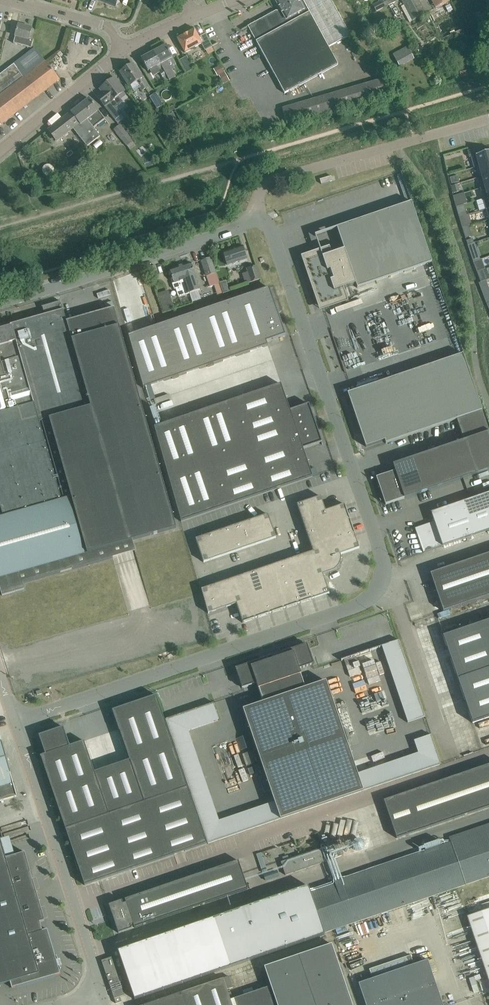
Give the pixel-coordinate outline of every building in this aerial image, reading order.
[(251,32),(285,93),(338,64),(328,47),(350,35),(331,0),(299,0),(306,13),(288,23),(280,9),(277,11),(276,10),(256,22),(259,27),(251,32)] [(276,1),(280,9),(288,23),(306,13),(299,0),(278,0),(276,1)] [(386,0),(378,0),(379,2),(373,6),(376,12),(389,5),(386,0)] [(426,14),(419,0),(401,0),(404,5),(412,21),(426,14)] [(426,14),(449,2),(448,0),(419,0),(426,14)] [(31,48),(34,40),(29,39),(32,28),(18,25),(13,43),(31,48)] [(194,30),(178,39),(185,53),(192,49),(198,46),(201,44),(205,51),(205,50),(212,47),(212,45),(206,34),(199,38),(195,31),(194,30)] [(166,45),(154,52),(161,64),(169,80),(169,81),(176,77),(167,61),(173,58),(166,45)] [(408,45),(394,53),(399,64),(413,57),(408,45)] [(1,74),(26,106),(60,80),(35,48),(1,74)] [(161,64),(154,52),(141,59),(148,71),(150,70),(153,76),(155,75),(158,80),(163,77),(165,82),(169,80),(161,64)] [(148,87),(133,64),(120,72),(130,86),(134,92),(141,87),(143,90),(148,87)] [(225,72),(219,75),(223,83),(224,84),(230,81),(225,72)] [(1,74),(0,75),(0,126),(26,106),(1,74)] [(393,93),(388,77),(282,108),(287,124),(393,93)] [(125,91),(114,78),(100,89),(102,92),(96,96),(115,120),(122,115),(116,108),(123,102),(118,96),(125,91)] [(149,97),(157,109),(164,104),(157,92),(149,97)] [(94,128),(105,119),(89,98),(71,112),(81,125),(87,120),(94,128)] [(81,125),(71,112),(71,113),(49,130),(57,141),(73,128),(87,146),(100,136),(94,128),(87,120),(81,125)] [(136,146),(132,141),(133,140),(120,124),(114,129),(130,150),(136,146)] [(468,151),(469,158),(471,157),(474,168),(477,167),(488,163),(488,152),(483,153),(481,147),(468,151)] [(477,167),(480,177),(488,175),(488,163),(477,167)] [(94,184),(108,180),(107,174),(93,178),(94,184)] [(480,177),(482,187),(483,188),(488,186),(488,175),(480,177)] [(331,176),(320,179),(321,184),(324,183),(331,181),(333,181),(331,177),(331,176)] [(480,188),(483,199),(488,197),(488,186),(483,188),(482,187),(480,188)] [(332,254),(330,246),(301,256),(302,259),(305,258),(322,307),(345,300),(346,302),(348,302),(344,288),(356,284),(357,289),(432,262),(411,202),(337,227),(344,250),(332,254)] [(322,222),(326,232),(336,228),(333,218),(322,222)] [(227,265),(234,263),(247,258),(243,246),(223,252),(227,265)] [(202,261),(207,276),(210,286),(220,283),(211,258),(202,261)] [(181,266),(190,293),(200,290),(195,276),(196,276),(191,263),(181,266)] [(149,267),(153,279),(159,277),(156,265),(149,267)] [(247,268),(252,282),(261,279),(256,265),(247,268)] [(179,297),(190,293),(181,266),(170,270),(179,297)] [(483,270),(477,272),(478,274),(481,282),(486,280),(487,280),(483,270)] [(479,283),(487,304),(488,303),(488,288),(486,280),(481,282),(479,283)] [(152,327),(128,336),(143,388),(268,346),(267,342),(286,335),(269,287),(235,299),(157,326),(152,327)] [(171,298),(160,301),(164,312),(174,309),(171,298)] [(0,327),(0,506),(3,517),(0,517),(0,590),(2,596),(25,589),(23,583),(113,558),(110,547),(133,540),(176,528),(114,309),(115,309),(114,308),(67,321),(63,309),(63,310),(61,302),(61,301),(42,307),(43,307),(45,315),(0,327)] [(482,411),(463,354),(350,392),(355,408),(353,409),(366,447),(385,441),(386,443),(482,411)] [(181,522),(313,477),(303,449),(321,443),(322,445),(323,445),(309,404),(290,411),(281,384),(154,427),(181,522)] [(386,504),(488,470),(488,430),(482,411),(457,420),(464,440),(393,464),(395,471),(376,477),(386,504)] [(424,552),(488,530),(488,493),(431,512),(434,522),(416,529),(424,552)] [(313,551),(202,589),(203,595),(208,614),(236,604),(243,623),(330,593),(323,574),(331,571),(333,571),(335,570),(336,569),(338,567),(338,566),(339,565),(340,564),(341,561),(341,558),(341,557),(340,555),(360,548),(345,504),(326,510),(321,496),(297,504),(313,551)] [(196,537),(204,560),(277,536),(269,512),(196,537)] [(430,574),(443,611),(488,596),(488,554),(430,574)] [(443,636),(473,723),(488,717),(488,620),(443,636)] [(387,645),(411,722),(428,717),(404,640),(387,645)] [(282,656),(272,659),(321,803),(322,805),(363,791),(326,681),(305,688),(299,669),(314,664),(307,644),(281,653),(282,656)] [(387,647),(345,659),(353,688),(385,679),(378,656),(389,653),(387,647)] [(322,805),(321,803),(272,659),(263,663),(262,659),(235,668),(242,688),(257,683),(264,702),(243,709),(281,819),(322,805)] [(64,727),(39,735),(45,754),(40,756),(41,758),(85,885),(206,844),(157,696),(156,695),(112,710),(120,731),(144,802),(109,814),(85,743),(85,741),(70,746),(64,727)] [(18,796),(0,737),(0,801),(18,796)] [(396,838),(488,807),(488,765),(384,801),(396,838)] [(357,835),(358,821),(344,820),(344,835),(357,835)] [(134,998),(488,877),(488,824),(449,838),(451,842),(120,955),(134,998)] [(10,982),(12,988),(61,974),(47,929),(43,931),(40,922),(45,920),(25,852),(15,855),(6,858),(0,839),(0,985),(10,982)] [(339,842),(281,862),(286,875),(344,855),(339,842)] [(264,852),(259,853),(264,873),(269,871),(264,852)] [(109,905),(119,933),(132,929),(131,925),(134,924),(135,928),(248,889),(239,861),(125,899),(126,903),(123,903),(122,900),(109,905)] [(277,877),(275,871),(264,875),(266,881),(277,877)] [(332,944),(265,967),(277,1004),(352,1004),(332,944)] [(366,1004),(443,1004),(428,960),(414,965),(410,955),(403,957),(407,967),(359,983),(366,1004)] [(125,995),(113,957),(102,960),(116,1004),(122,1002),(120,997),(125,995)] [(229,976),(223,978),(227,990),(233,988),(229,976)] [(144,1004),(232,1004),(227,990),(223,978),(144,1004)]
